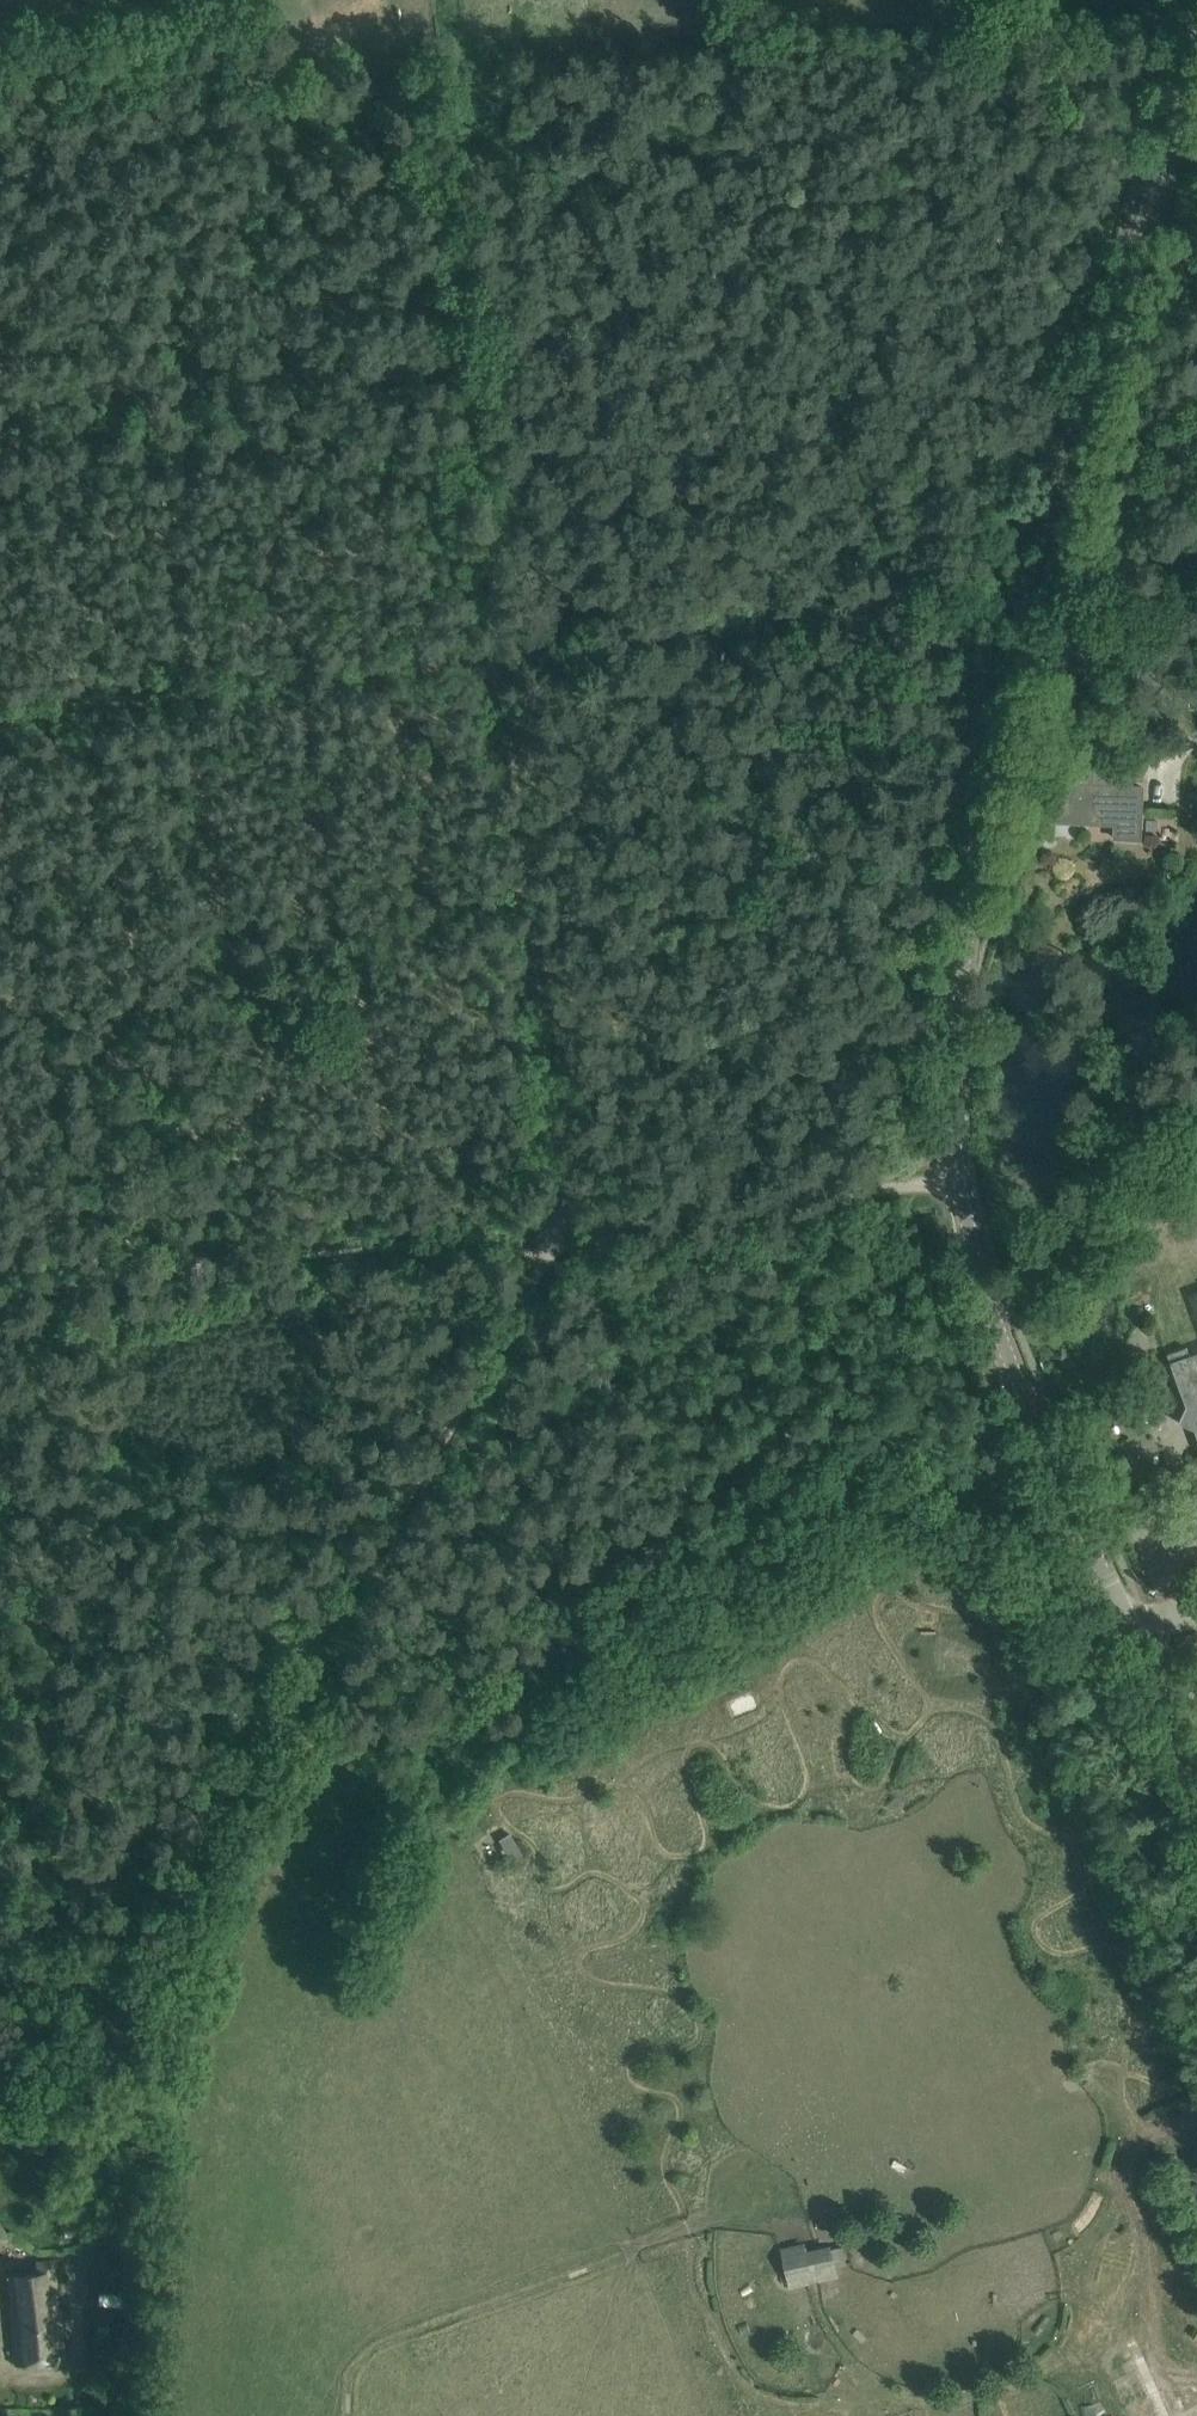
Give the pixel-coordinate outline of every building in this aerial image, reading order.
[(1180,539),(1180,558),(1190,558),(1190,570),(1196,570),(1196,539),(1180,539)] [(1098,817),(1098,820),(1116,820),(1115,838),(1141,839),(1143,787),(1111,785),(1111,771),(1056,769),(1054,803),(1051,803),(1050,813),(1053,813),(1053,822),(1088,823),(1089,816),(1098,817)] [(1185,1294),(1196,1327),(1196,1290),(1185,1294)] [(1189,1355),(1186,1347),(1167,1354),(1196,1437),(1196,1353),(1189,1355)] [(9,2238),(0,2226),(0,2245),(9,2238)] [(790,2287),(847,2275),(840,2243),(808,2249),(806,2242),(782,2247),(790,2287)] [(11,2307),(8,2307),(15,2369),(65,2363),(54,2260),(35,2262),(36,2274),(6,2277),(6,2280),(8,2280),(11,2307)]
